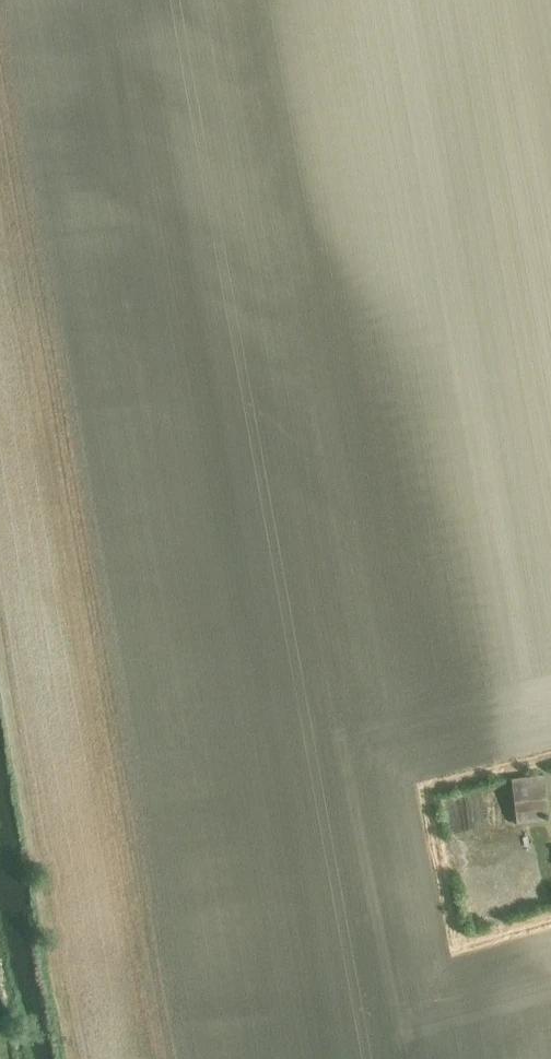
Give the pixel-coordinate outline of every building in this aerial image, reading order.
[(542,775),(510,779),(514,809),(515,822),(547,819),(542,775)]
